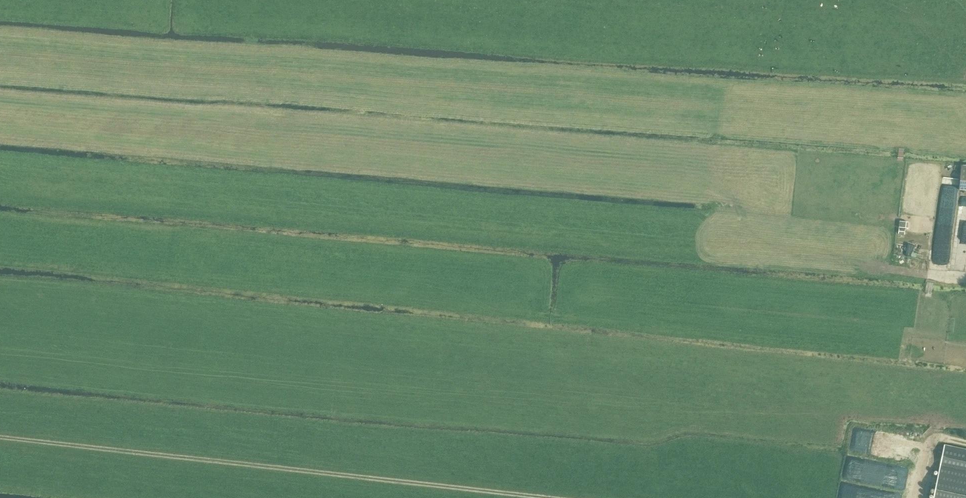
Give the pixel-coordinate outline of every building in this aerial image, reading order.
[(933,497),(965,497),(965,453),(944,448),(940,465),(933,497)]
